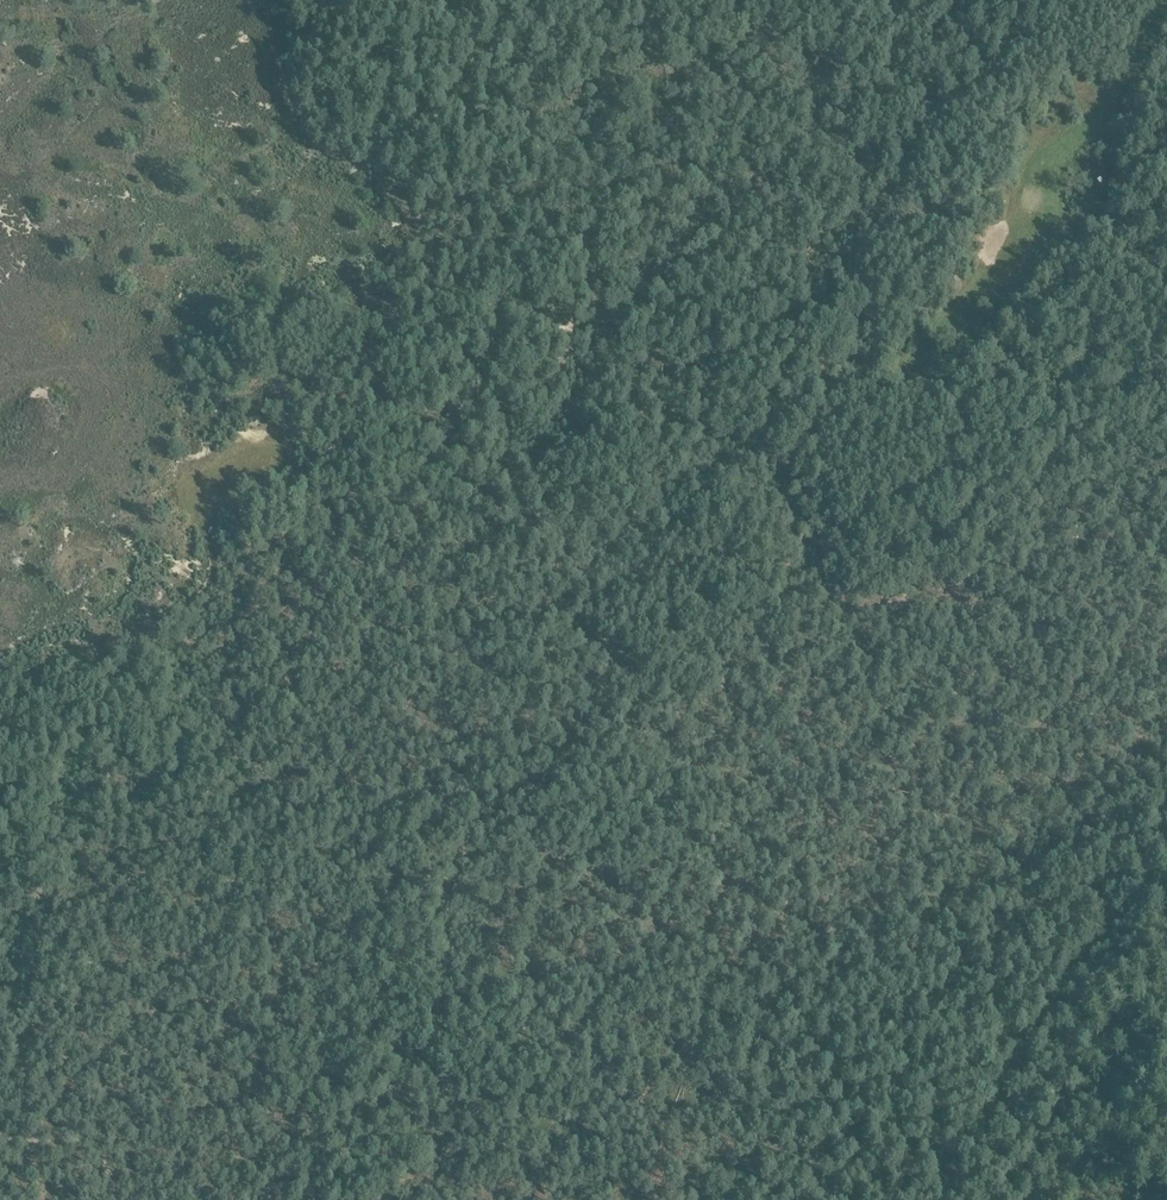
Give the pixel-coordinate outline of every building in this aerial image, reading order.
[(238,508),(230,510),(232,517),(240,514),(238,508)]
